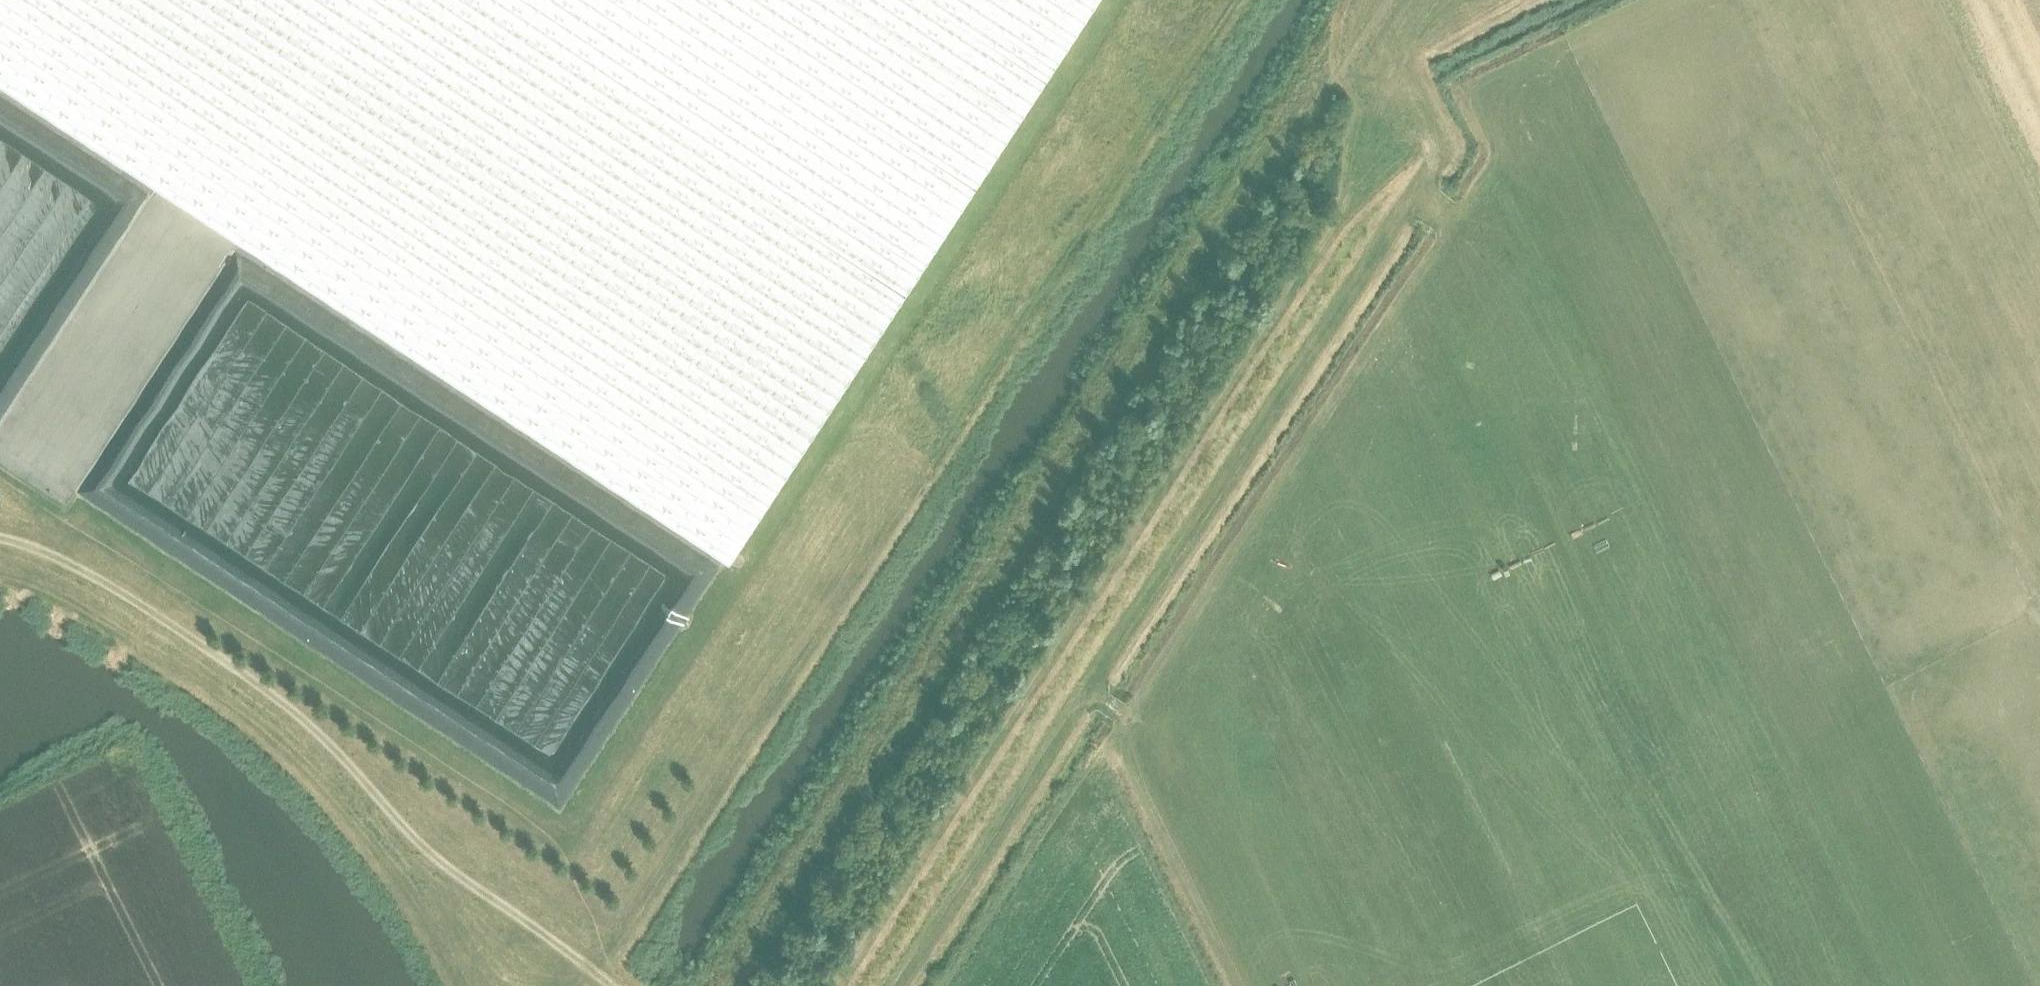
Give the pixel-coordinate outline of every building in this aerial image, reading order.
[(728,557),(1093,0),(0,0),(0,79),(728,557)] [(0,428),(0,453),(33,471),(38,471),(46,457),(48,457),(53,448),(76,447),(86,452),(135,362),(134,331),(110,332),(90,321),(86,321),(70,312),(36,375),(20,376),(21,390),(0,428)]
